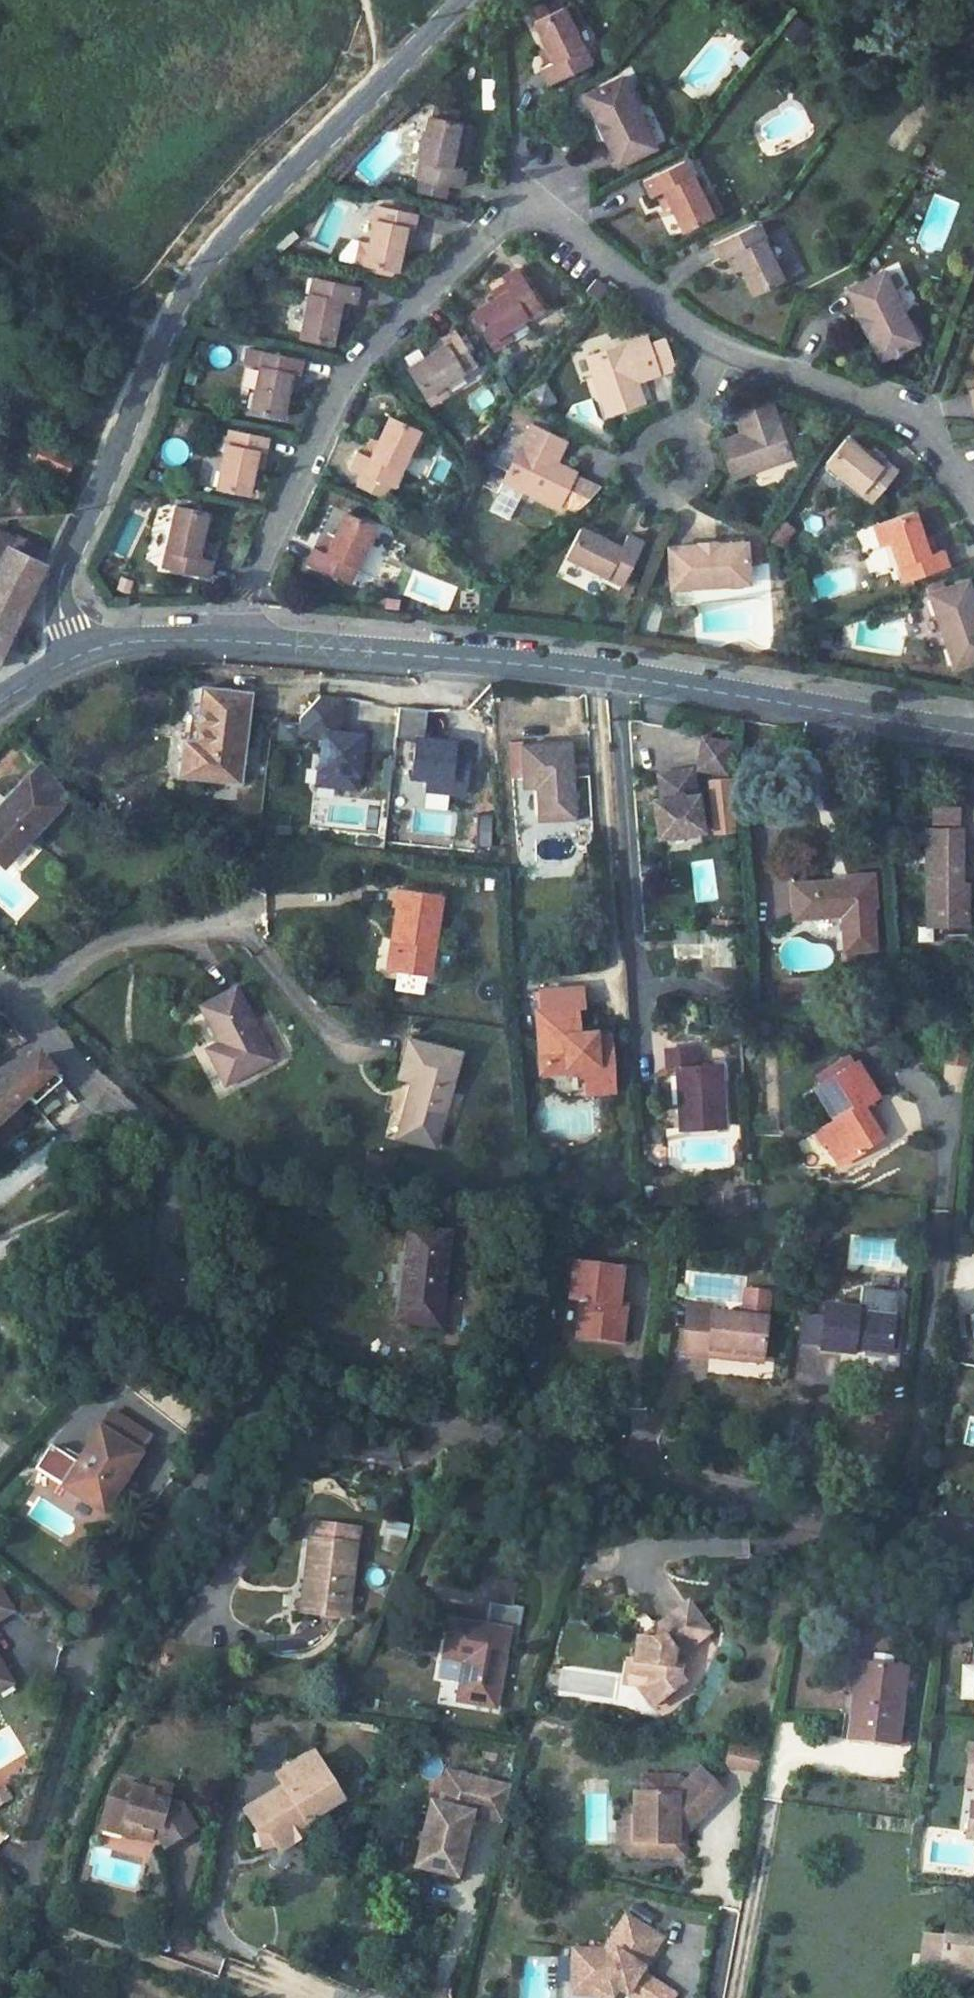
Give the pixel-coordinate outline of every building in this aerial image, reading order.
[(524,22),(540,54),(546,66),(539,71),(534,74),(540,87),(578,66),(560,30),(571,25),(560,4),(524,22)] [(796,15),(782,34),(801,48),(815,28),(796,15)] [(531,58),(539,71),(546,66),(540,54),(531,58)] [(588,119),(597,139),(591,143),(604,170),(641,151),(614,100),(605,82),(569,101),(578,117),(580,123),(588,119)] [(448,173),(453,152),(460,153),(465,132),(449,129),(452,121),(429,115),(427,120),(426,127),(425,127),(421,125),(408,181),(414,183),(444,190),(454,193),(459,176),(448,173)] [(672,163),(633,181),(637,189),(641,198),(646,196),(653,193),(661,206),(675,234),(714,216),(702,194),(691,199),(676,170),(672,163)] [(412,198),(440,204),(444,190),(414,183),(412,198)] [(646,196),(653,210),(661,206),(653,193),(646,196)] [(370,210),(362,249),(351,248),(347,268),(386,275),(392,247),(395,231),(400,232),(404,233),(407,220),(370,210)] [(730,268),(746,299),(785,277),(773,258),(763,265),(748,235),(744,228),(702,248),(707,255),(709,260),(715,257),(722,254),(730,268)] [(397,249),(400,232),(395,231),(392,247),(397,249)] [(715,257),(722,272),(730,268),(722,254),(715,257)] [(496,325),(530,305),(506,266),(491,275),(495,281),(501,290),(488,299),(463,315),(483,348),(503,337),(496,325)] [(905,338),(870,277),(866,271),(830,292),(832,295),(844,316),(850,313),(858,329),(854,332),(868,359),(905,338)] [(601,294),(586,280),(577,290),(594,303),(601,294)] [(323,324),(327,304),(337,306),(342,307),(346,290),(302,281),(289,340),(318,347),(323,324)] [(495,281),(482,289),(488,299),(501,290),(495,281)] [(332,326),(337,306),(327,304),(323,324),(332,326)] [(858,329),(850,313),(844,316),(840,319),(849,335),(854,332),(858,329)] [(426,356),(401,371),(422,406),(443,395),(438,388),(471,368),(450,333),(438,339),(442,346),(426,356)] [(634,337),(580,358),(600,412),(632,400),(626,382),(624,377),(633,374),(635,379),(654,371),(644,346),(634,337)] [(426,356),(442,346),(438,339),(420,348),(426,356)] [(663,368),(654,343),(644,346),(654,371),(663,368)] [(252,349),(239,412),(274,420),(281,393),(284,376),(291,378),(295,359),(252,349)] [(284,376),(281,393),(287,394),(291,378),(284,376)] [(547,380),(528,393),(541,412),(560,399),(547,380)] [(763,428),(758,401),(726,405),(729,422),(736,421),(738,432),(731,433),(716,436),(723,471),(769,464),(763,428)] [(524,431),(495,485),(550,513),(567,481),(549,471),(541,465),(548,454),(557,454),(561,447),(544,437),(525,428),(530,418),(507,406),(501,418),(524,431)] [(525,428),(544,437),(549,427),(530,418),(525,428)] [(356,455),(348,470),(362,477),(391,490),(410,450),(415,453),(423,436),(388,419),(376,445),(369,460),(363,458),(356,455)] [(729,422),(731,433),(738,432),(736,421),(729,422)] [(220,430),(207,489),(242,495),(247,470),(251,450),(257,451),(259,437),(220,430)] [(370,441),(363,458),(369,460),(376,445),(370,441)] [(858,464),(837,443),(816,466),(858,507),(888,474),(879,464),(876,468),(869,474),(858,464)] [(41,444),(34,458),(64,473),(71,459),(41,444)] [(254,472),(257,451),(251,450),(247,470),(254,472)] [(548,454),(541,465),(549,471),(557,454),(548,454)] [(876,468),(864,458),(858,464),(869,474),(876,468)] [(362,477),(354,495),(383,508),(391,490),(362,477)] [(559,518),(578,486),(567,481),(550,513),(559,518)] [(169,502),(156,563),(201,573),(206,553),(201,552),(193,551),(197,535),(203,509),(169,502)] [(905,515),(866,528),(873,550),(885,547),(897,582),(942,571),(937,554),(926,557),(919,558),(914,543),(905,515)] [(343,589),(370,530),(342,517),(329,542),(322,556),(314,553),(310,551),(303,570),(343,589)] [(785,546),(798,529),(786,520),(773,537),(785,546)] [(9,547),(30,558),(41,533),(20,523),(12,540),(9,547)] [(553,553),(608,586),(630,546),(616,536),(615,537),(612,543),(609,548),(594,539),(570,526),(553,553)] [(44,565),(39,562),(30,558),(9,547),(12,540),(0,534),(0,657),(44,565)] [(594,539),(609,548),(612,543),(597,534),(594,539)] [(201,552),(204,537),(197,535),(193,551),(201,552)] [(322,556),(329,542),(321,538),(314,553),(322,556)] [(914,543),(919,558),(926,557),(921,541),(914,543)] [(691,552),(712,551),(711,545),(711,542),(692,543),(691,546),(691,552)] [(663,590),(742,587),(741,543),(711,545),(712,551),(691,552),(691,546),(661,546),(663,590)] [(938,586),(921,593),(922,598),(940,592),(938,586)] [(946,679),(973,671),(973,639),(971,639),(964,615),(967,613),(959,587),(940,592),(922,598),(946,679)] [(971,639),(973,639),(973,615),(973,611),(967,613),(964,615),(971,639)] [(168,742),(163,779),(222,787),(234,698),(185,690),(179,743),(168,742)] [(321,735),(325,700),(303,697),(282,719),(280,738),(305,741),(301,773),(317,775),(316,790),(339,793),(342,775),(348,775),(352,739),(321,735)] [(450,780),(454,741),(407,736),(410,708),(382,705),(379,734),(399,736),(395,774),(412,776),(410,788),(433,790),(434,778),(450,780)] [(726,738),(698,734),(694,765),(722,768),(726,738)] [(566,745),(517,746),(516,776),(532,776),(533,787),(533,821),(568,821),(568,830),(586,829),(584,778),(567,779),(566,759),(566,745)] [(583,758),(566,759),(567,779),(584,778),(583,758)] [(649,832),(694,829),(692,789),(685,790),(683,766),(661,767),(661,780),(651,780),(652,791),(647,792),(649,832)] [(661,767),(651,768),(651,780),(661,780),(661,767)] [(28,769),(0,798),(0,865),(57,803),(28,769)] [(316,790),(317,775),(301,773),(300,788),(316,790)] [(346,793),(348,775),(342,775),(339,793),(346,793)] [(516,787),(533,787),(532,776),(516,776),(516,787)] [(711,778),(714,834),(736,832),(732,776),(711,778)] [(449,792),(450,780),(434,778),(433,790),(449,792)] [(364,821),(365,805),(332,803),(331,819),(364,821)] [(919,830),(921,930),(967,931),(966,886),(954,886),(953,830),(919,830)] [(785,874),(787,911),(830,908),(831,944),(868,942),(865,870),(785,874)] [(383,931),(377,961),(416,968),(427,888),(384,880),(375,929),(383,931)] [(712,932),(733,931),(732,917),(711,918),(712,932)] [(700,928),(667,929),(668,942),(700,941),(700,928)] [(567,974),(525,974),(525,993),(522,993),(522,1056),(568,1055),(569,1065),(574,1065),(574,1085),(602,1085),(600,1023),(579,1023),(561,1023),(561,1018),(561,993),(567,993),(567,974)] [(212,998),(180,1022),(203,1054),(192,1063),(224,1106),(267,1076),(212,998)] [(966,1023),(945,1021),(941,1048),(963,1053),(966,1023)] [(393,1034),(383,1074),(399,1077),(392,1114),(432,1119),(447,1042),(393,1034)] [(671,1056),(673,1118),(719,1117),(715,1055),(693,1056),(690,1036),(658,1038),(659,1057),(671,1056)] [(54,1074),(52,1071),(37,1053),(0,1088),(0,1141),(24,1120),(15,1110),(54,1074)] [(815,1084),(829,1114),(818,1124),(822,1130),(817,1133),(834,1163),(855,1151),(852,1145),(876,1132),(869,1116),(864,1118),(859,1103),(873,1094),(857,1061),(815,1084)] [(409,1223),(397,1310),(436,1316),(447,1228),(409,1223)] [(585,1297),(579,1334),(620,1338),(626,1301),(620,1300),(624,1264),(576,1260),(572,1296),(585,1297)] [(687,1305),(680,1349),(706,1355),(705,1346),(757,1352),(765,1285),(742,1282),(739,1309),(687,1305)] [(848,1351),(883,1355),(888,1318),(890,1301),(855,1297),(853,1314),(819,1310),(818,1323),(815,1348),(814,1353),(848,1358),(848,1351)] [(818,1323),(798,1320),(795,1346),(815,1348),(818,1323)] [(847,1364),(882,1368),(883,1355),(848,1351),(848,1358),(847,1364)] [(104,1510),(151,1435),(111,1410),(81,1457),(86,1460),(83,1465),(71,1458),(57,1481),(104,1510)] [(57,1481),(71,1458),(50,1445),(36,1467),(57,1481)] [(303,1539),(298,1581),(307,1582),(304,1613),(343,1617),(351,1543),(336,1542),(338,1524),(310,1521),(307,1539),(303,1539)] [(351,1543),(353,1525),(338,1524),(336,1542),(351,1543)] [(388,1525),(386,1548),(406,1550),(409,1527),(388,1525)] [(0,1581),(0,1617),(14,1610),(0,1581)] [(693,1667),(698,1648),(693,1647),(697,1630),(704,1631),(732,1609),(711,1582),(657,1626),(653,1645),(661,1647),(657,1670),(651,1669),(670,1695),(699,1675),(693,1667)] [(450,1622),(453,1646),(466,1644),(472,1697),(512,1690),(501,1615),(450,1622)] [(644,1644),(640,1667),(651,1669),(657,1670),(661,1647),(653,1645),(644,1644)] [(856,1654),(847,1731),(892,1737),(903,1659),(856,1654)] [(962,1664),(957,1696),(972,1698),(973,1682),(973,1665),(962,1664)] [(0,1677),(0,1686),(9,1682),(5,1675),(0,1677)] [(730,1744),(725,1767),(758,1774),(763,1750),(730,1744)] [(277,1791),(241,1816),(252,1832),(272,1832),(270,1838),(280,1854),(308,1835),(303,1829),(337,1803),(322,1781),(320,1783),(304,1763),(272,1784),(277,1791)] [(673,1783),(664,1774),(630,1775),(630,1793),(625,1793),(626,1816),(626,1845),(644,1844),(643,1856),(677,1857),(677,1829),(718,1790),(691,1764),(673,1783)] [(447,1805),(457,1769),(447,1766),(436,1802),(447,1805)] [(452,1878),(470,1811),(501,1820),(511,1784),(457,1769),(447,1805),(436,1802),(428,1800),(410,1867),(452,1878)] [(162,1795),(112,1780),(101,1815),(122,1822),(119,1833),(134,1838),(139,1823),(153,1827),(159,1829),(154,1844),(163,1847),(193,1831),(180,1806),(161,1800),(162,1795)] [(13,1797),(3,1781),(0,1783),(0,1805),(13,1797)] [(97,1826),(119,1833),(122,1822),(101,1815),(97,1826)] [(611,1816),(611,1855),(643,1856),(644,1844),(626,1845),(626,1816),(611,1816)] [(148,1842),(153,1827),(139,1823),(134,1838),(148,1842)] [(605,1993),(612,1981),(620,1985),(614,1995),(618,1997),(667,1997),(628,1973),(651,1935),(615,1911),(593,1946),(559,1947),(561,1982),(586,1982),(605,1993)] [(921,1959),(944,1961),(951,1967),(960,1976),(973,1963),(973,1917),(969,1917),(948,1928),(925,1927),(921,1959)] [(944,1961),(943,1974),(960,1976),(951,1967),(944,1961)] [(579,1996),(583,1997),(601,1997),(605,1993),(586,1982),(561,1982),(561,1996),(579,1996)]
